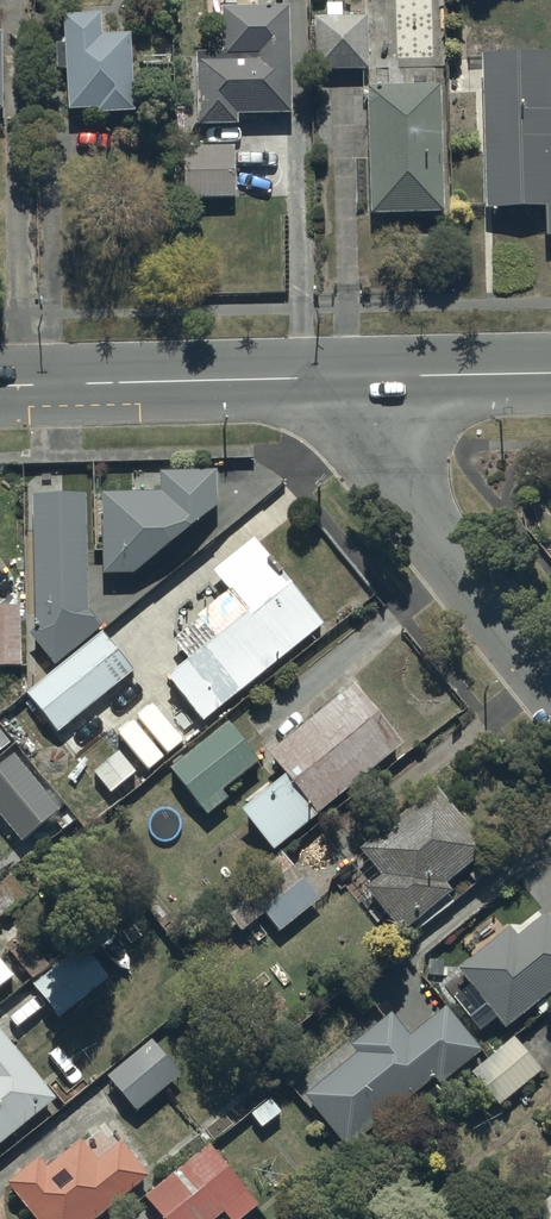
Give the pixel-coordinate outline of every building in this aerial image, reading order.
[(326,20),(312,20),(314,77),(367,75),(365,19),(342,20),(342,6),(326,7),(326,20)] [(222,58),(205,58),(196,58),(196,130),(236,130),(236,117),(289,117),(289,12),(283,12),(222,12),(222,58)] [(102,20),(61,21),(62,49),(56,49),(56,73),(66,73),(67,115),(97,115),(97,120),(133,119),(131,41),(102,42),(102,20)] [(481,59),(483,212),(545,211),(545,240),(550,240),(550,129),(550,59),(481,59)] [(439,91),(366,91),(367,220),(440,220),(439,91)] [(234,150),(182,153),(185,206),(236,204),(234,150)] [(159,497),(100,497),(100,498),(103,578),(133,580),(141,573),(150,584),(169,568),(160,558),(215,512),(215,478),(159,479),(159,497)] [(56,669),(102,633),(88,615),(86,499),(31,499),(33,640),(56,669)] [(245,621),(165,682),(198,726),(322,631),(255,543),(211,577),(245,621)] [(0,609),(0,671),(19,672),(21,610),(0,609)] [(102,633),(56,669),(24,695),(57,736),(59,735),(135,675),(102,633)] [(352,690),(266,757),(285,782),(241,816),(271,854),(401,753),(352,690)] [(224,725),(168,771),(208,819),(227,804),(220,796),(257,765),(224,725)] [(0,769),(0,821),(22,847),(60,815),(13,759),(0,769)] [(357,853),(381,879),(365,894),(368,898),(362,903),(370,913),(374,910),(403,941),(451,897),(445,891),(489,850),(430,786),(357,853)] [(239,933),(242,937),(265,918),(280,937),(321,904),(293,870),(292,871),(281,856),(217,908),(224,917),(219,921),(233,938),(239,933)] [(29,901),(9,877),(0,885),(0,924),(29,901)] [(457,975),(486,1010),(470,1022),(480,1034),(496,1021),(508,1035),(550,1000),(550,924),(545,917),(517,940),(510,931),(457,975)] [(79,942),(30,989),(62,1022),(111,975),(79,942)] [(12,982),(0,968),(0,992),(12,982)] [(356,1057),(303,1099),(346,1154),(434,1084),(439,1091),(481,1058),(444,1011),(409,1039),(390,1016),(350,1048),(356,1057)] [(58,1104),(0,1034),(0,1151),(58,1104)] [(160,1036),(105,1081),(134,1117),(189,1073),(160,1036)] [(542,1074),(516,1041),(472,1075),(497,1108),(542,1074)] [(103,1125),(44,1174),(36,1164),(6,1188),(31,1218),(98,1218),(148,1178),(121,1145),(115,1149),(109,1142),(113,1138),(103,1125)] [(226,1215),(229,1218),(244,1218),(257,1209),(210,1147),(143,1197),(160,1218),(221,1218),(226,1215)]
